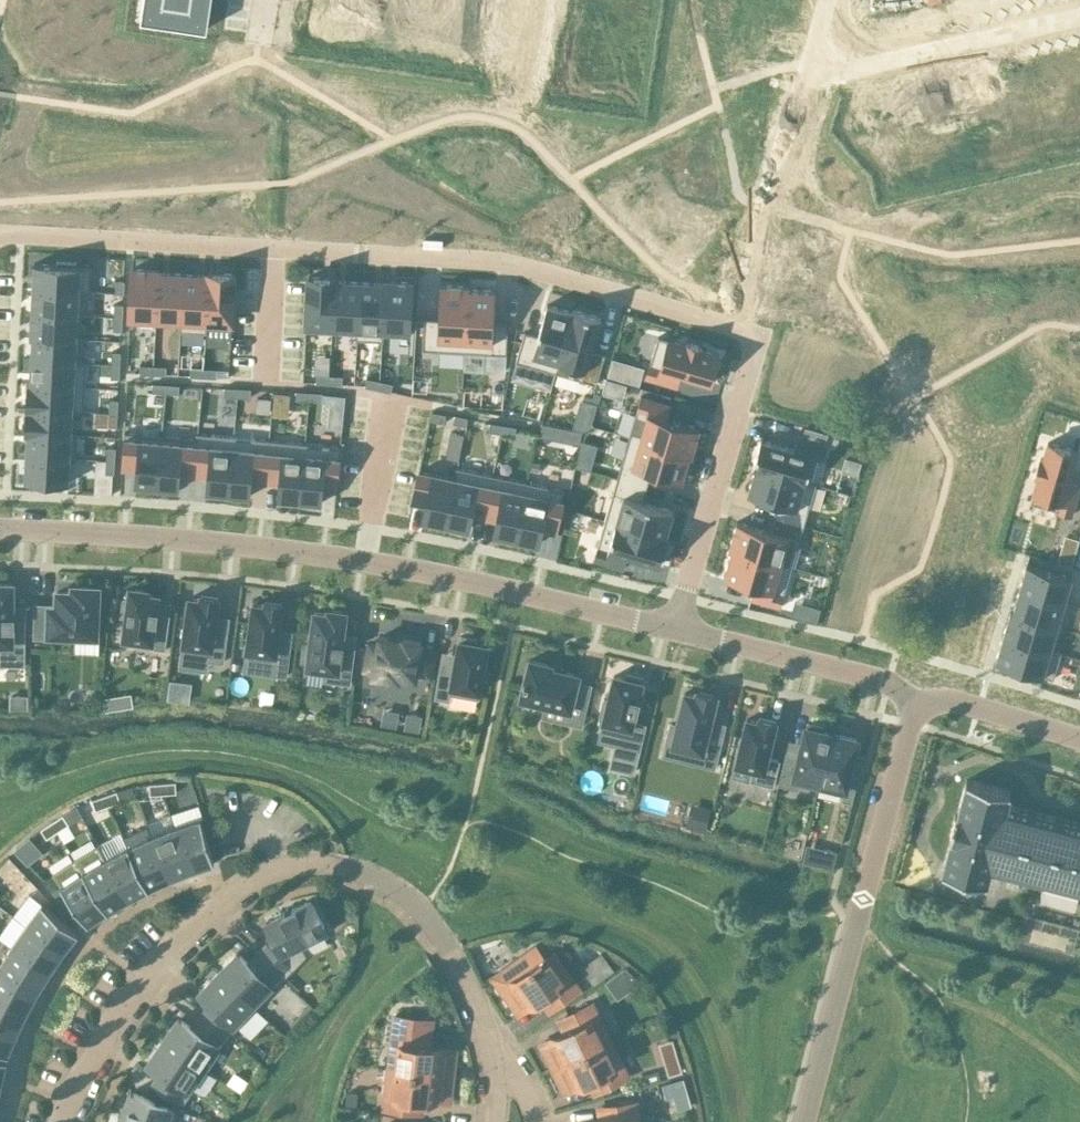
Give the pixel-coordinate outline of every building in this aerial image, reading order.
[(141,18),(208,28),(212,0),(144,0),(141,18)] [(292,16),(340,23),(344,0),(294,0),(292,16)] [(862,23),(915,11),(912,0),(857,0),(862,23)] [(35,262),(33,287),(91,291),(92,265),(77,265),(77,261),(58,260),(58,264),(35,262)] [(132,293),(130,316),(157,318),(159,269),(133,267),(132,293)] [(159,269),(157,318),(181,319),(180,330),(181,330),(184,273),(160,271),(160,269),(159,269)] [(184,273),(181,330),(206,332),(210,271),(209,271),(208,274),(184,273)] [(210,271),(206,332),(208,332),(208,326),(233,327),(235,294),(236,273),(210,271)] [(309,275),(306,330),(333,331),(336,271),(335,271),(334,277),(309,275)] [(336,271),(333,331),(357,332),(356,338),(358,338),(361,272),(336,271)] [(361,272),(358,338),(383,340),(386,279),(362,278),(362,272),(361,272)] [(117,279),(116,292),(118,292),(125,292),(126,279),(117,279)] [(386,279),(383,340),(384,340),(384,334),(409,335),(412,281),(386,279)] [(425,317),(423,348),(438,349),(465,350),(469,285),(441,283),(439,318),(425,317)] [(469,285),(465,350),(467,350),(493,352),(507,353),(509,322),(495,321),(496,289),(470,288),(470,285),(469,285)] [(33,287),(32,311),(84,314),(85,299),(85,291),(91,292),(91,291),(33,287)] [(115,303),(115,316),(123,316),(124,303),(115,303)] [(519,353),(516,361),(519,361),(557,372),(575,309),(574,309),(573,312),(548,304),(539,335),(525,331),(521,345),(519,353)] [(575,309),(557,372),(577,378),(596,384),(597,384),(606,354),(592,350),(602,317),(575,309)] [(32,311),(31,335),(83,338),(83,337),(77,336),(78,315),(84,315),(84,314),(32,311)] [(115,316),(114,329),(123,329),(123,316),(115,316)] [(31,335),(31,336),(33,336),(32,359),(87,362),(87,361),(81,361),(83,338),(31,335)] [(659,336),(647,378),(676,387),(680,373),(711,382),(719,354),(702,349),(703,347),(687,342),(686,344),(659,336)] [(113,350),(112,363),(121,364),(122,351),(113,350)] [(28,382),(28,383),(86,386),(87,362),(32,359),(31,382),(28,382)] [(112,363),(111,377),(120,377),(121,364),(112,363)] [(141,364),(140,372),(154,373),(154,364),(141,364)] [(154,364),(154,373),(167,374),(167,365),(154,364)] [(191,366),(191,375),(204,376),(204,367),(191,366)] [(204,367),(204,376),(217,376),(218,368),(204,367)] [(317,373),(317,382),(330,383),(330,374),(317,373)] [(330,374),(330,383),(343,383),(343,375),(330,374)] [(367,377),(366,385),(379,388),(380,382),(381,379),(367,377)] [(380,382),(379,388),(392,390),(393,382),(381,379),(380,382)] [(154,382),(153,391),(166,391),(167,389),(167,383),(154,382)] [(28,383),(27,407),(84,410),(86,386),(28,383)] [(167,389),(166,391),(180,392),(180,383),(167,383),(167,389)] [(225,386),(225,395),(238,395),(238,392),(239,387),(225,386)] [(238,392),(238,395),(251,396),(252,387),(239,387),(238,392)] [(297,390),(296,398),(310,399),(310,396),(310,390),(297,390)] [(310,396),(310,399),(323,400),(323,391),(310,390),(310,396)] [(641,396),(630,436),(692,455),(700,428),(667,418),(671,405),(641,396)] [(110,398),(110,411),(118,412),(119,398),(110,398)] [(27,407),(26,431),(77,433),(77,432),(72,432),(73,410),(84,411),(84,410),(27,407)] [(434,410),(432,419),(445,421),(447,413),(434,410)] [(110,411),(109,424),(118,425),(118,412),(110,411)] [(456,413),(454,422),(467,424),(469,416),(456,413)] [(491,420),(489,429),(502,432),(504,423),(491,420)] [(542,422),(540,435),(580,444),(581,439),(569,437),(570,428),(542,422)] [(504,423),(502,432),(515,434),(517,426),(504,423)] [(570,428),(569,437),(581,439),(583,431),(570,428)] [(26,431),(26,432),(28,432),(27,455),(76,457),(77,433),(26,431)] [(125,431),(122,468),(136,469),(135,484),(158,486),(162,434),(125,431)] [(162,434),(158,486),(159,486),(159,489),(177,491),(177,488),(180,488),(181,474),(195,475),(199,432),(197,432),(197,437),(162,434)] [(199,432),(195,475),(208,476),(207,486),(206,490),(229,492),(234,435),(199,432)] [(761,438),(754,465),(816,483),(817,482),(811,481),(818,456),(824,458),(828,443),(798,434),(794,448),(761,438)] [(234,435),(229,492),(251,494),(253,480),(266,482),(270,438),(234,435)] [(630,436),(618,477),(647,486),(652,472),(682,481),(690,455),(692,456),(692,455),(630,436)] [(270,438),(266,482),(279,483),(278,497),(281,497),(280,501),(298,503),(299,499),(300,499),(306,442),(270,438)] [(1031,501),(1072,514),(1079,488),(1079,483),(1068,480),(1077,449),(1049,441),(1044,458),(1041,457),(1037,473),(1039,474),(1031,501)] [(306,442),(300,499),(323,501),(324,487),(338,488),(343,445),(306,442)] [(108,446),(107,459),(116,459),(116,446),(108,446)] [(27,455),(26,480),(46,481),(46,484),(64,485),(65,482),(69,482),(71,458),(76,458),(76,457),(27,455)] [(107,459),(106,472),(115,473),(116,459),(107,459)] [(756,467),(748,492),(762,496),(779,501),(775,516),(805,524),(816,483),(754,465),(753,466),(756,467)] [(420,470),(413,501),(427,504),(424,518),(447,523),(458,466),(457,466),(455,477),(420,470)] [(458,466),(447,523),(448,523),(447,527),(465,530),(465,527),(468,527),(471,513),(485,516),(493,474),(458,466)] [(493,474),(485,516),(497,519),(495,533),(517,537),(528,481),(493,474)] [(618,477),(606,519),(669,537),(669,536),(666,535),(674,509),(671,509),(643,501),(647,486),(618,477)] [(528,481),(517,537),(518,538),(518,541),(535,545),(536,541),(539,542),(542,528),(556,531),(565,489),(528,481)] [(737,521),(730,547),(782,562),(793,565),(805,524),(775,516),(771,530),(737,521)] [(606,519),(594,559),(624,567),(628,554),(661,563),(669,537),(606,519)] [(732,549),(725,575),(755,583),(751,597),(781,606),(793,565),(782,562),(730,547),(729,548),(732,549)] [(1027,563),(1020,588),(1065,601),(1072,575),(1027,563)] [(0,642),(0,665),(26,665),(26,640),(26,619),(15,619),(15,614),(13,614),(13,605),(13,600),(13,583),(0,583),(0,642)] [(36,603),(35,636),(74,638),(75,634),(97,634),(98,587),(94,587),(74,586),(73,592),(58,591),(58,606),(52,606),(52,604),(36,603)] [(124,599),(122,615),(127,616),(124,637),(151,641),(150,647),(166,649),(168,635),(171,614),(170,614),(158,613),(158,609),(157,609),(158,601),(159,595),(147,593),(148,590),(131,587),(129,598),(129,599),(124,599)] [(1011,610),(1010,611),(1063,626),(1063,625),(1058,624),(1065,601),(1020,588),(1013,611),(1011,610)] [(227,633),(228,628),(215,627),(215,621),(216,615),(219,597),(202,595),(201,599),(200,599),(190,597),(182,652),(206,655),(210,655),(209,659),(224,661),(227,633)] [(285,600),(269,597),(268,602),(256,599),(246,651),(273,657),(271,667),(285,670),(292,636),(279,633),(285,600)] [(346,611),(329,609),(328,613),(315,612),(311,644),(304,643),(302,660),(308,661),(308,666),(326,669),(325,680),(350,683),(354,648),(343,647),(344,642),(342,642),(346,611)] [(1010,611),(1003,635),(1061,652),(1061,651),(1056,650),(1063,626),(1010,611)] [(460,635),(454,672),(441,670),(436,696),(449,699),(451,692),(479,697),(488,645),(477,643),(477,638),(460,635)] [(1003,635),(996,661),(1020,668),(1019,671),(1038,677),(1038,673),(1054,678),(1061,652),(1003,635)] [(371,643),(366,669),(374,670),(373,674),(399,678),(399,675),(416,678),(416,674),(431,676),(435,650),(420,648),(421,641),(403,638),(403,640),(380,637),(379,644),(371,643)] [(552,664),(530,659),(525,680),(524,684),(521,697),(547,703),(569,708),(566,721),(582,725),(589,695),(575,691),(577,681),(579,674),(566,671),(551,667),(552,664)] [(644,677),(627,673),(626,677),(614,675),(609,699),(604,698),(600,715),(605,716),(602,727),(616,730),(619,731),(616,744),(640,749),(646,724),(633,721),(635,711),(637,712),(640,698),(639,698),(644,677)] [(717,695),(697,690),(696,694),(685,692),(678,724),(671,723),(667,740),(674,741),(673,743),(702,750),(699,763),(715,767),(724,732),(709,728),(717,695)] [(28,696),(12,695),(11,706),(28,706),(28,696)] [(419,728),(421,715),(408,713),(406,726),(419,728)] [(750,780),(774,786),(780,760),(768,757),(776,721),(760,717),(759,721),(747,718),(737,763),(753,767),(752,774),(750,780)] [(820,782),(832,733),(823,731),(824,726),(808,722),(807,727),(806,726),(803,742),(800,753),(787,750),(779,782),(779,783),(799,788),(802,778),(820,782)] [(863,758),(854,756),(858,739),(832,733),(820,782),(845,788),(842,799),(852,801),(863,758)] [(1007,804),(1011,790),(967,779),(962,799),(958,814),(956,814),(955,816),(950,835),(952,835),(943,870),(986,882),(990,869),(993,869),(1015,875),(1044,883),(1045,879),(1048,880),(1079,888),(1077,892),(1078,892),(1079,893),(1079,823),(1063,819),(1024,808),(1007,804)] [(176,782),(163,783),(164,793),(177,793),(176,782)] [(164,793),(163,783),(150,783),(151,794),(164,793)] [(117,790),(105,795),(109,805),(121,801),(117,790)] [(109,805),(105,795),(93,799),(96,810),(109,805)] [(63,814),(52,821),(58,830),(69,823),(63,814)] [(215,861),(201,817),(200,817),(200,818),(176,826),(191,869),(213,862),(215,861)] [(58,830),(52,821),(41,829),(48,838),(58,830)] [(191,869),(176,826),(152,835),(170,877),(191,869)] [(170,877),(152,835),(129,845),(149,887),(170,877)] [(33,838),(23,847),(34,859),(44,850),(33,838)] [(809,860),(838,866),(842,850),(813,843),(809,860)] [(98,844),(75,858),(84,870),(108,910),(109,909),(128,898),(106,857),(98,844)] [(149,887),(129,845),(128,846),(106,857),(128,898),(148,887),(149,887)] [(75,858),(53,873),(61,885),(88,923),(89,922),(108,910),(84,870),(75,858)] [(327,929),(312,899),(297,906),(281,913),(281,914),(267,922),(274,936),(266,945),(271,950),(263,958),(258,953),(285,979),(308,954),(301,941),(327,929)] [(42,904),(26,924),(64,951),(78,933),(79,932),(43,902),(42,904)] [(64,951),(26,924),(12,945),(50,970),(64,951)] [(12,945),(0,964),(0,968),(38,990),(50,970),(12,945)] [(536,946),(503,969),(492,977),(514,1007),(517,1005),(522,1011),(543,996),(552,1008),(581,988),(572,976),(565,980),(547,954),(543,957),(536,946)] [(285,979),(258,953),(257,954),(262,959),(254,967),(238,951),(219,972),(257,1008),(258,1007),(253,1003),(270,985),(275,989),(285,979)] [(604,957),(589,967),(600,982),(614,971),(604,957)] [(626,967),(606,981),(618,998),(641,981),(626,967)] [(0,968),(0,996),(27,1010),(38,990),(0,968)] [(257,1008),(219,972),(200,991),(216,1007),(206,1016),(202,1013),(201,1014),(230,1037),(237,1028),(257,1008)] [(27,1010),(0,996),(0,1024),(17,1031),(27,1010)] [(599,1014),(594,1002),(566,1015),(572,1027),(544,1041),(547,1047),(543,1049),(553,1068),(611,1039),(611,1038),(604,1042),(592,1017),(599,1014)] [(223,1046),(230,1037),(201,1014),(201,1015),(205,1018),(197,1029),(179,1017),(164,1040),(207,1069),(223,1046)] [(425,1019),(395,1015),(392,1043),(399,1044),(397,1068),(389,1067),(389,1068),(454,1075),(456,1054),(452,1053),(453,1049),(422,1045),(425,1019)] [(17,1031),(0,1024),(0,1050),(8,1054),(9,1052),(17,1031)] [(612,1039),(611,1039),(553,1068),(562,1088),(566,1086),(568,1090),(596,1077),(601,1089),(629,1076),(624,1064),(616,1067),(605,1043),(612,1039)] [(184,1103),(207,1069),(164,1040),(148,1063),(166,1075),(160,1084),(154,1081),(153,1082),(184,1103)] [(676,1050),(658,1056),(663,1074),(681,1068),(676,1050)] [(451,1097),(454,1075),(389,1068),(396,1069),(394,1093),(386,1092),(384,1107),(415,1111),(416,1098),(447,1101),(447,1097),(451,1097)] [(673,1080),(663,1083),(667,1097),(674,1095),(678,1109),(692,1104),(688,1086),(685,1077),(673,1080)] [(131,1091),(123,1114),(144,1121),(178,1121),(182,1110),(131,1091)] [(349,1091),(348,1105),(356,1106),(358,1092),(349,1091)] [(631,1117),(639,1117),(637,1102),(602,1106),(604,1119),(582,1121),(632,1121),(631,1117)] [(123,1114),(120,1121),(144,1121),(123,1114)]
